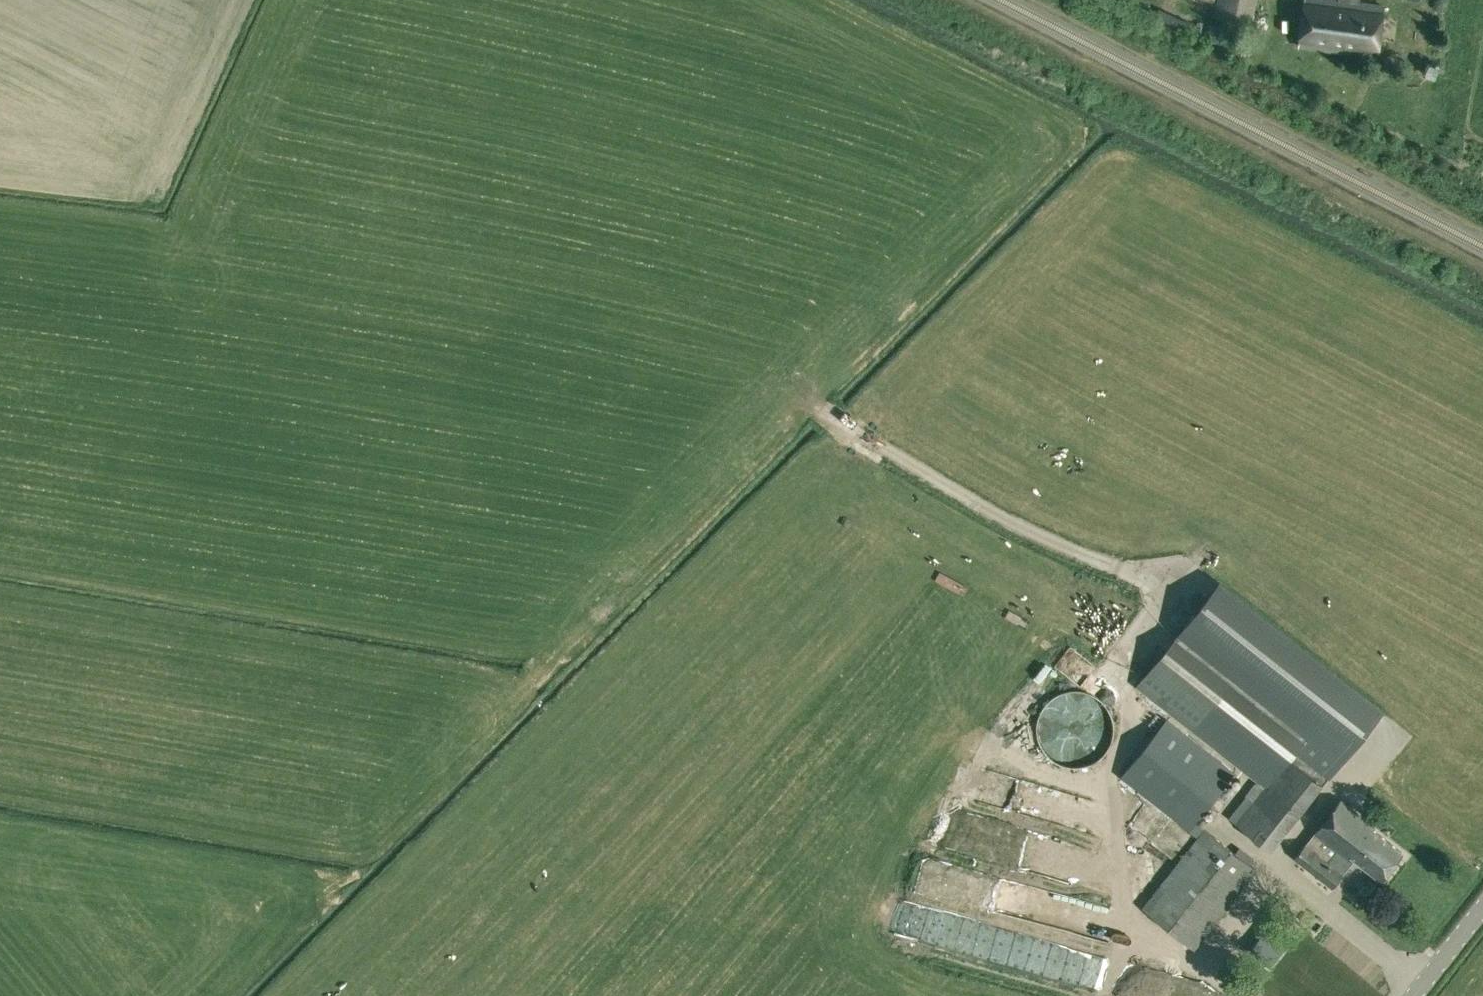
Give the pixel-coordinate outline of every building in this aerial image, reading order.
[(1211,17),(1251,27),(1257,0),(1216,0),(1211,17)] [(1358,0),(1305,0),(1299,46),(1376,57),(1383,6),(1358,3),(1358,0)] [(1138,687),(1192,729),(1265,786),(1235,823),(1271,852),(1324,785),(1381,712),(1219,584),(1191,620),(1138,687)] [(1099,659),(1082,681),(1101,694),(1117,672),(1099,659)] [(1048,702),(1043,707),(1040,713),(1037,720),(1037,728),(1037,735),(1038,741),(1042,748),(1046,754),(1053,760),(1061,765),(1069,767),(1075,767),(1081,767),(1089,764),(1099,758),(1106,751),(1110,745),(1111,739),(1113,735),(1113,727),(1112,718),(1108,710),(1102,703),(1096,697),(1089,693),(1081,691),(1074,690),(1066,691),(1059,694),(1053,697),(1048,702)] [(1120,776),(1189,831),(1196,821),(1235,772),(1166,718),(1120,776)] [(1351,760),(1365,769),(1389,735),(1375,725),(1351,760)] [(1353,858),(1380,879),(1402,852),(1375,830),(1377,828),(1341,799),(1294,858),(1331,887),(1353,858)] [(1196,837),(1204,827),(1196,821),(1189,831),(1196,837)] [(1257,869),(1204,827),(1196,837),(1141,907),(1194,949),(1257,869)] [(1285,925),(1293,914),(1286,909),(1277,920),(1285,925)] [(1192,995),(1216,995),(1217,994),(1197,986),(1192,995)]
